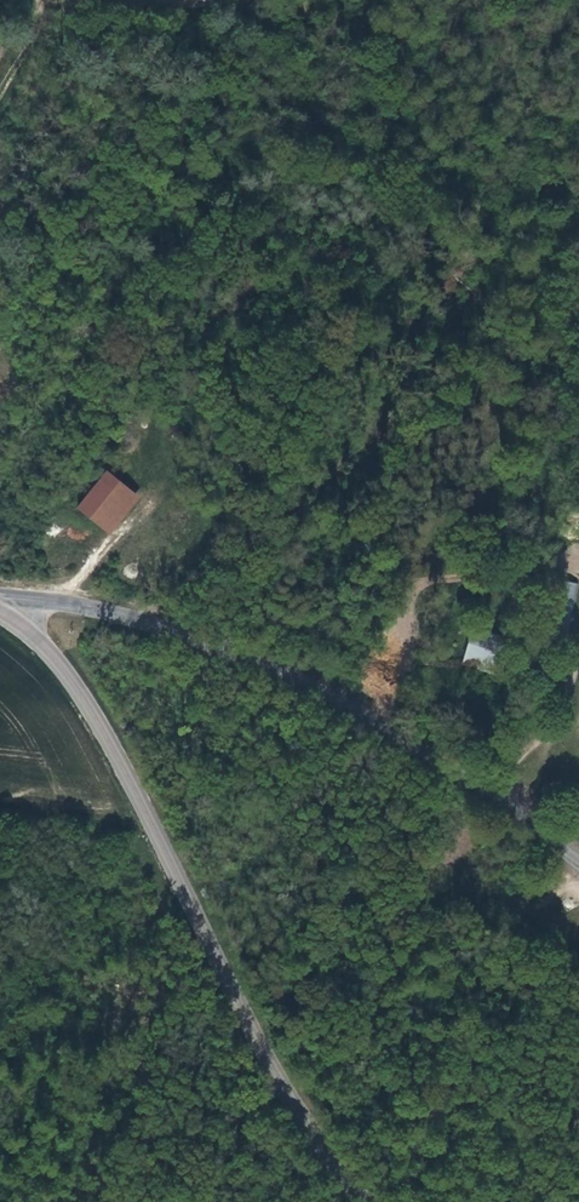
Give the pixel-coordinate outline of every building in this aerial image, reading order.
[(107,532),(138,495),(106,467),(74,504),(107,532)] [(570,629),(577,583),(561,581),(554,627),(570,629)] [(504,637),(469,631),(462,666),(497,672),(504,637)]
